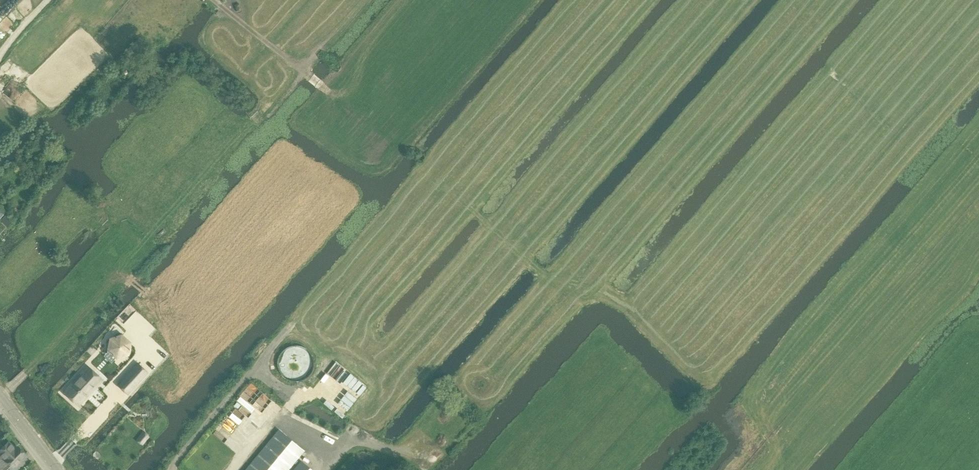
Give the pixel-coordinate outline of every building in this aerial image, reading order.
[(130,343),(121,335),(110,339),(108,350),(117,358),(128,354),(130,343)] [(313,365),(313,361),(312,356),(310,352),(306,349),(302,347),(298,346),(294,346),(289,347),(285,350),(282,353),(280,357),(280,361),(280,366),(282,370),(284,374),(288,376),(292,378),(297,379),(301,378),(305,376),(309,373),(311,369),(313,365)] [(127,394),(148,372),(137,362),(117,384),(127,394)] [(78,405),(102,379),(88,365),(63,392),(78,405)] [(303,450),(279,430),(246,469),(287,469),(303,450)] [(149,437),(143,432),(137,439),(143,444),(149,437)] [(16,450),(8,442),(0,451),(0,466),(6,459),(13,466),(25,454),(18,447),(16,450)] [(301,461),(294,469),(312,469),(301,461)]
